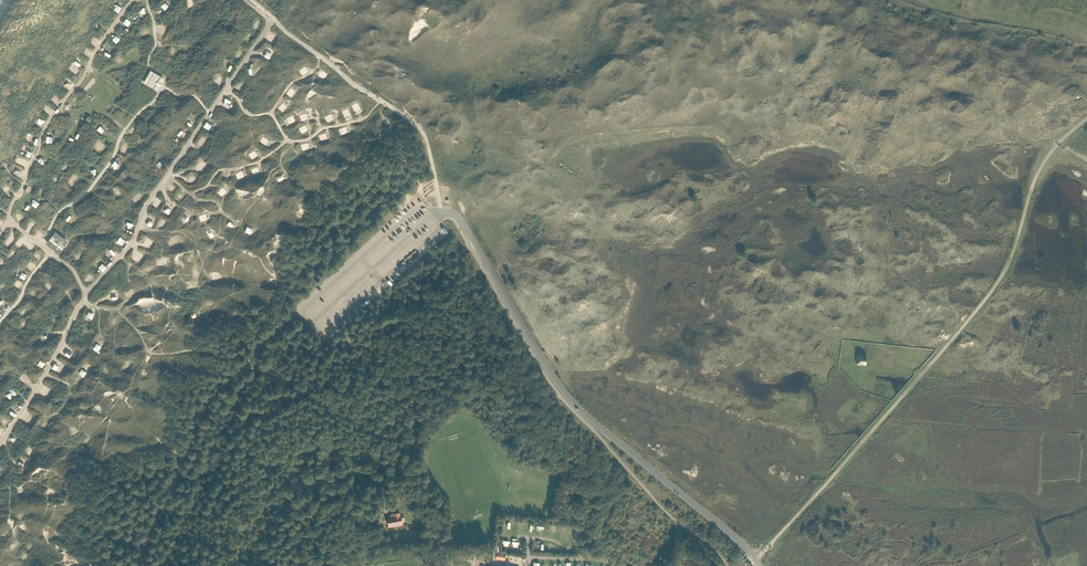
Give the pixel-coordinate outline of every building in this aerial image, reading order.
[(156,90),(163,78),(151,71),(144,83),(156,90)] [(54,236),(53,236),(49,240),(50,241),(48,244),(58,252),(60,249),(61,250),(65,246),(64,245),(66,242),(56,234),(54,236)] [(857,354),(857,364),(866,365),(867,355),(857,354)] [(390,518),(387,518),(388,527),(402,524),(400,516),(399,513),(393,514),(390,515),(390,518)]
